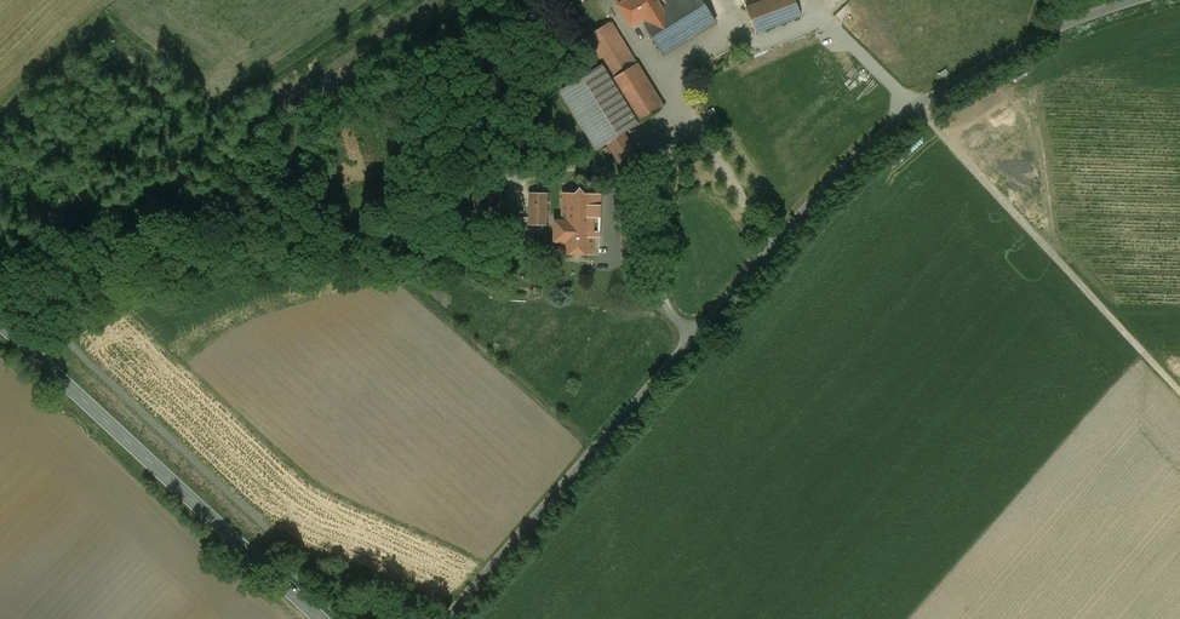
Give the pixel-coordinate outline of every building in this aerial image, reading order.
[(657,0),(623,0),(617,4),(631,27),(644,18),(661,7),(657,0)] [(662,6),(661,7),(644,18),(646,21),(644,22),(663,53),(715,21),(702,0),(672,0),(662,6)] [(746,8),(755,32),(800,15),(794,0),(767,0),(746,8)] [(636,64),(610,22),(586,38),(604,67),(611,79),(636,64)] [(663,107),(636,64),(611,79),(612,80),(638,122),(663,107)] [(611,79),(604,67),(562,93),(596,149),(606,143),(606,142),(623,132),(638,122),(612,80),(611,79)] [(623,132),(606,142),(606,143),(627,176),(644,166),(623,132)] [(547,193),(518,193),(517,224),(546,225),(547,193)] [(600,194),(563,193),(562,220),(561,243),(561,253),(593,255),(593,233),(599,233),(600,194)] [(501,196),(456,204),(457,210),(461,232),(506,224),(501,196)] [(457,210),(415,218),(417,228),(423,227),(422,221),(455,215),(458,232),(461,232),(457,210)] [(562,220),(554,219),(553,242),(561,243),(562,220)]
